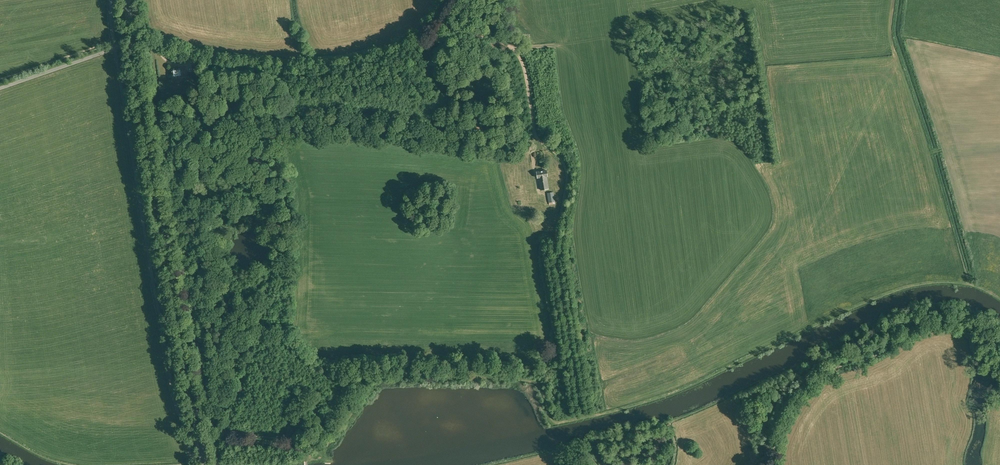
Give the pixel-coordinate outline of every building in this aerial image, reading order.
[(172,69),(173,78),(183,76),(182,67),(172,69)] [(179,111),(183,118),(189,115),(185,108),(179,111)] [(538,178),(540,190),(548,188),(546,176),(547,176),(546,170),(536,172),(537,178),(538,178)] [(547,193),(548,202),(555,201),(553,192),(547,193)]
